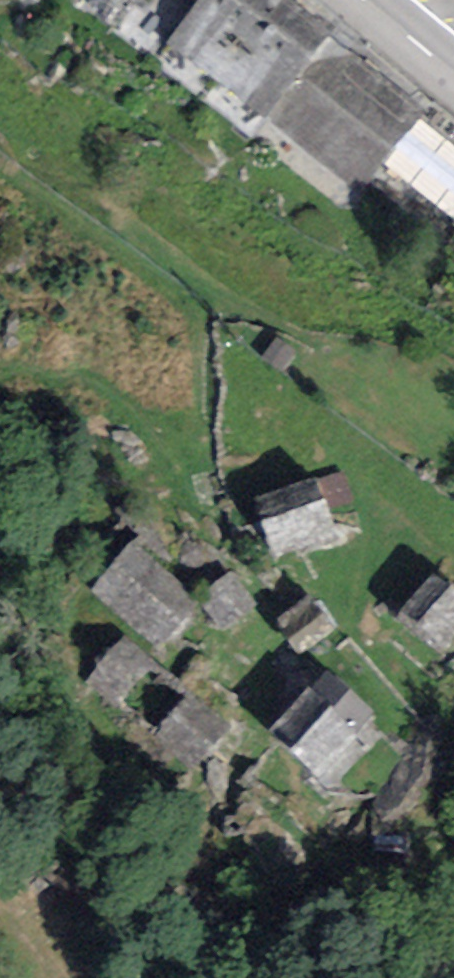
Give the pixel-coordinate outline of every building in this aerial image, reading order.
[(288,0),(197,0),(193,5),(169,38),(266,118),(332,37),(288,0)] [(424,115),(333,40),(267,119),(358,194),(377,173),(416,125),(424,115)] [(416,125),(377,173),(453,234),(453,155),(416,125)] [(316,476),(254,497),(276,559),(338,538),(316,476)] [(134,541),(89,589),(159,650),(203,602),(134,541)] [(397,614),(440,649),(453,632),(453,591),(431,572),(397,614)] [(228,577),(207,596),(229,619),(250,600),(228,577)] [(280,620),(300,648),(331,627),(311,598),(280,620)] [(84,680),(112,706),(151,663),(123,636),(84,680)] [(374,715),(325,669),(268,731),(317,776),(374,715)] [(191,692),(154,732),(192,768),(229,728),(191,692)]
